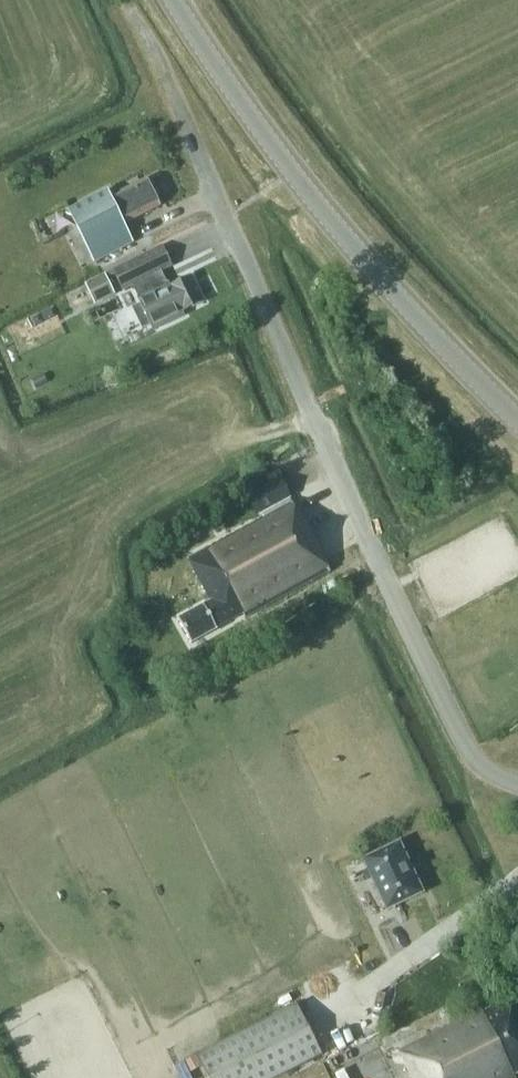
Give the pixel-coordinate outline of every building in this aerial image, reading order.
[(159,208),(145,180),(110,197),(107,192),(67,212),(93,263),(134,243),(125,225),(159,208)] [(167,284),(161,272),(173,267),(162,245),(112,270),(122,291),(132,286),(140,303),(132,308),(142,329),(149,325),(152,331),(184,316),(182,312),(203,302),(191,277),(171,287),(169,283),(167,284)] [(94,305),(115,295),(105,273),(84,283),(94,305)] [(257,514),(289,498),(280,479),(248,496),(257,514)] [(245,619),(330,572),(292,502),(187,558),(210,601),(177,619),(190,643),(242,614),(245,619)] [(385,912),(424,893),(400,840),(361,858),(385,912)] [(503,1000),(398,1053),(411,1077),(514,1077),(512,1074),(517,1071),(517,1019),(510,1003),(505,1005),(503,1000)] [(320,1055),(296,1005),(195,1056),(201,1067),(206,1077),(274,1077),(320,1055)] [(189,1073),(201,1067),(195,1056),(184,1061),(189,1073)]
